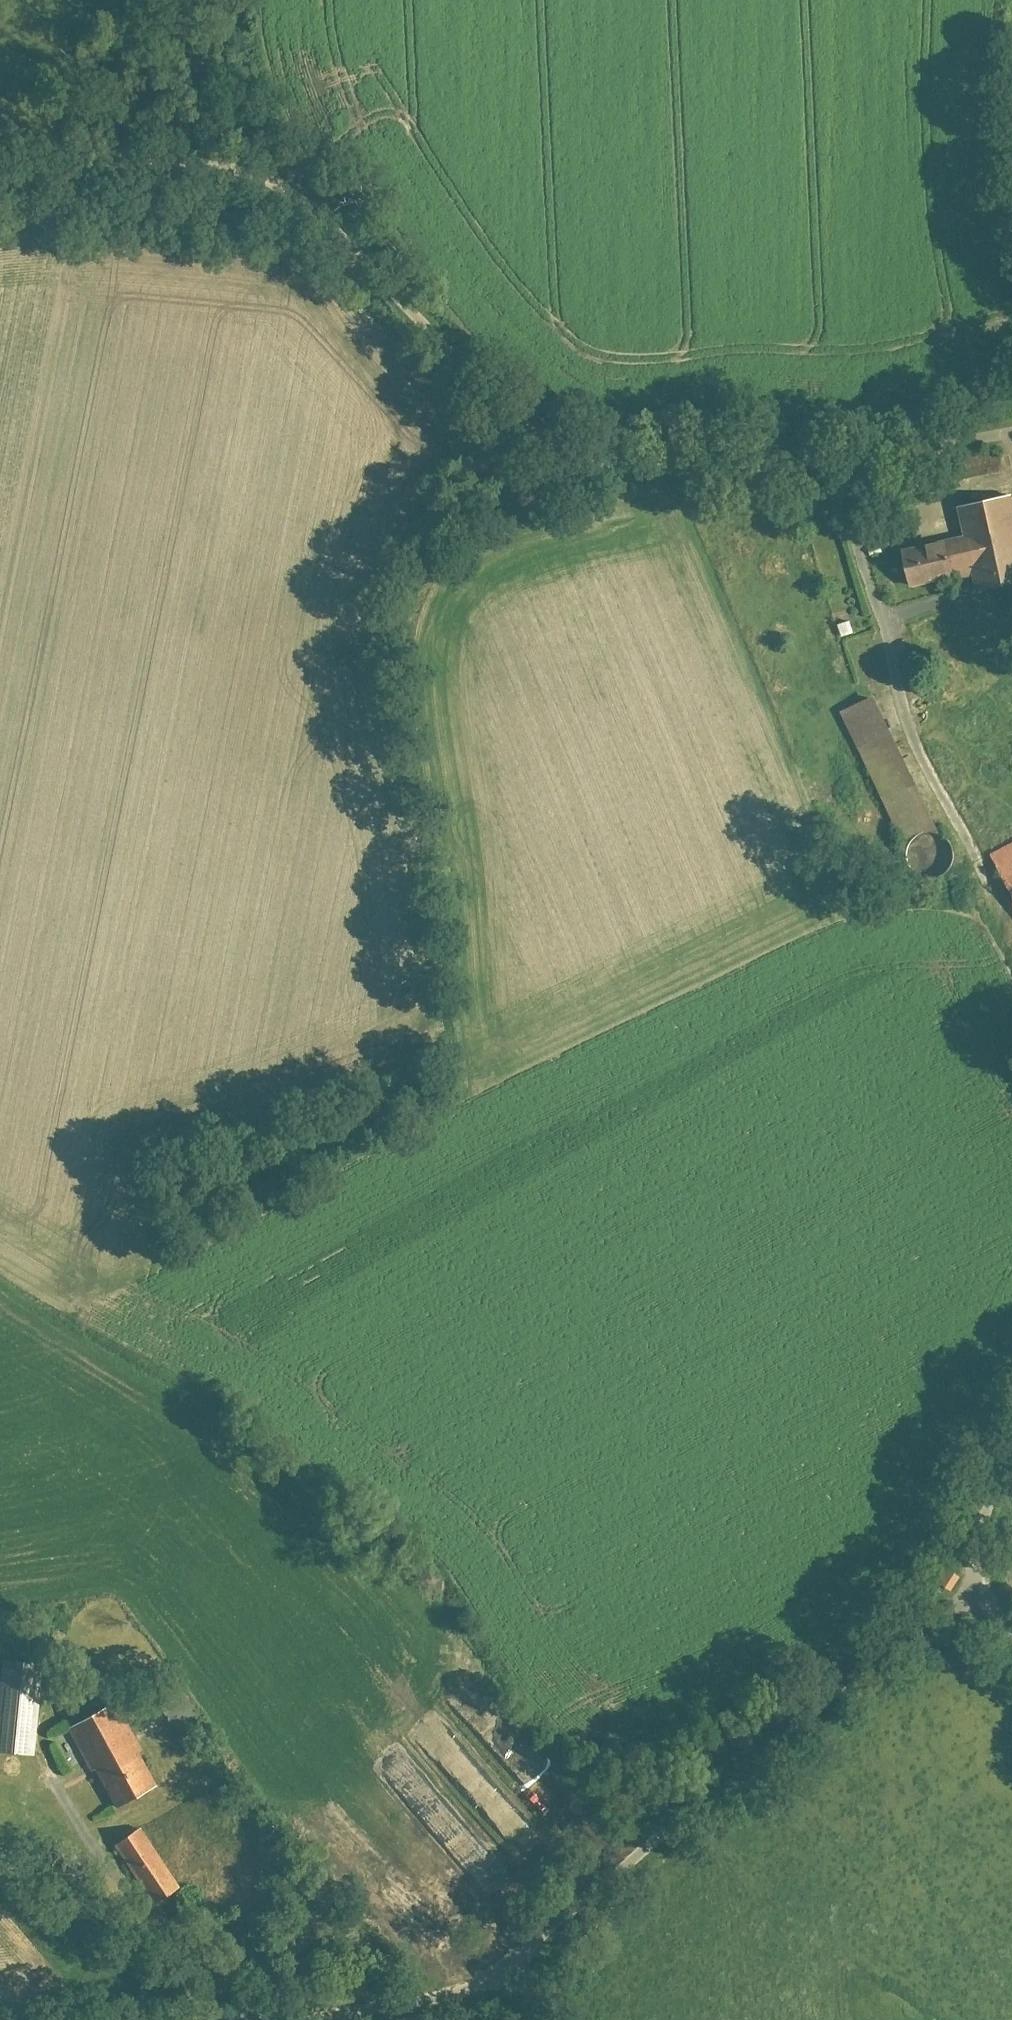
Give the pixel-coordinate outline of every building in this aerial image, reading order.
[(913,590),(974,577),(978,598),(1011,591),(1011,500),(959,512),(965,541),(905,554),(913,590)] [(883,701),(844,718),(901,848),(940,831),(883,701)] [(991,863),(1011,903),(1011,852),(991,863)] [(0,1733),(0,1759),(35,1764),(47,1671),(9,1666),(0,1733)] [(114,1706),(69,1732),(118,1817),(164,1790),(114,1706)] [(148,1827),(114,1852),(156,1912),(191,1888),(148,1827)]
